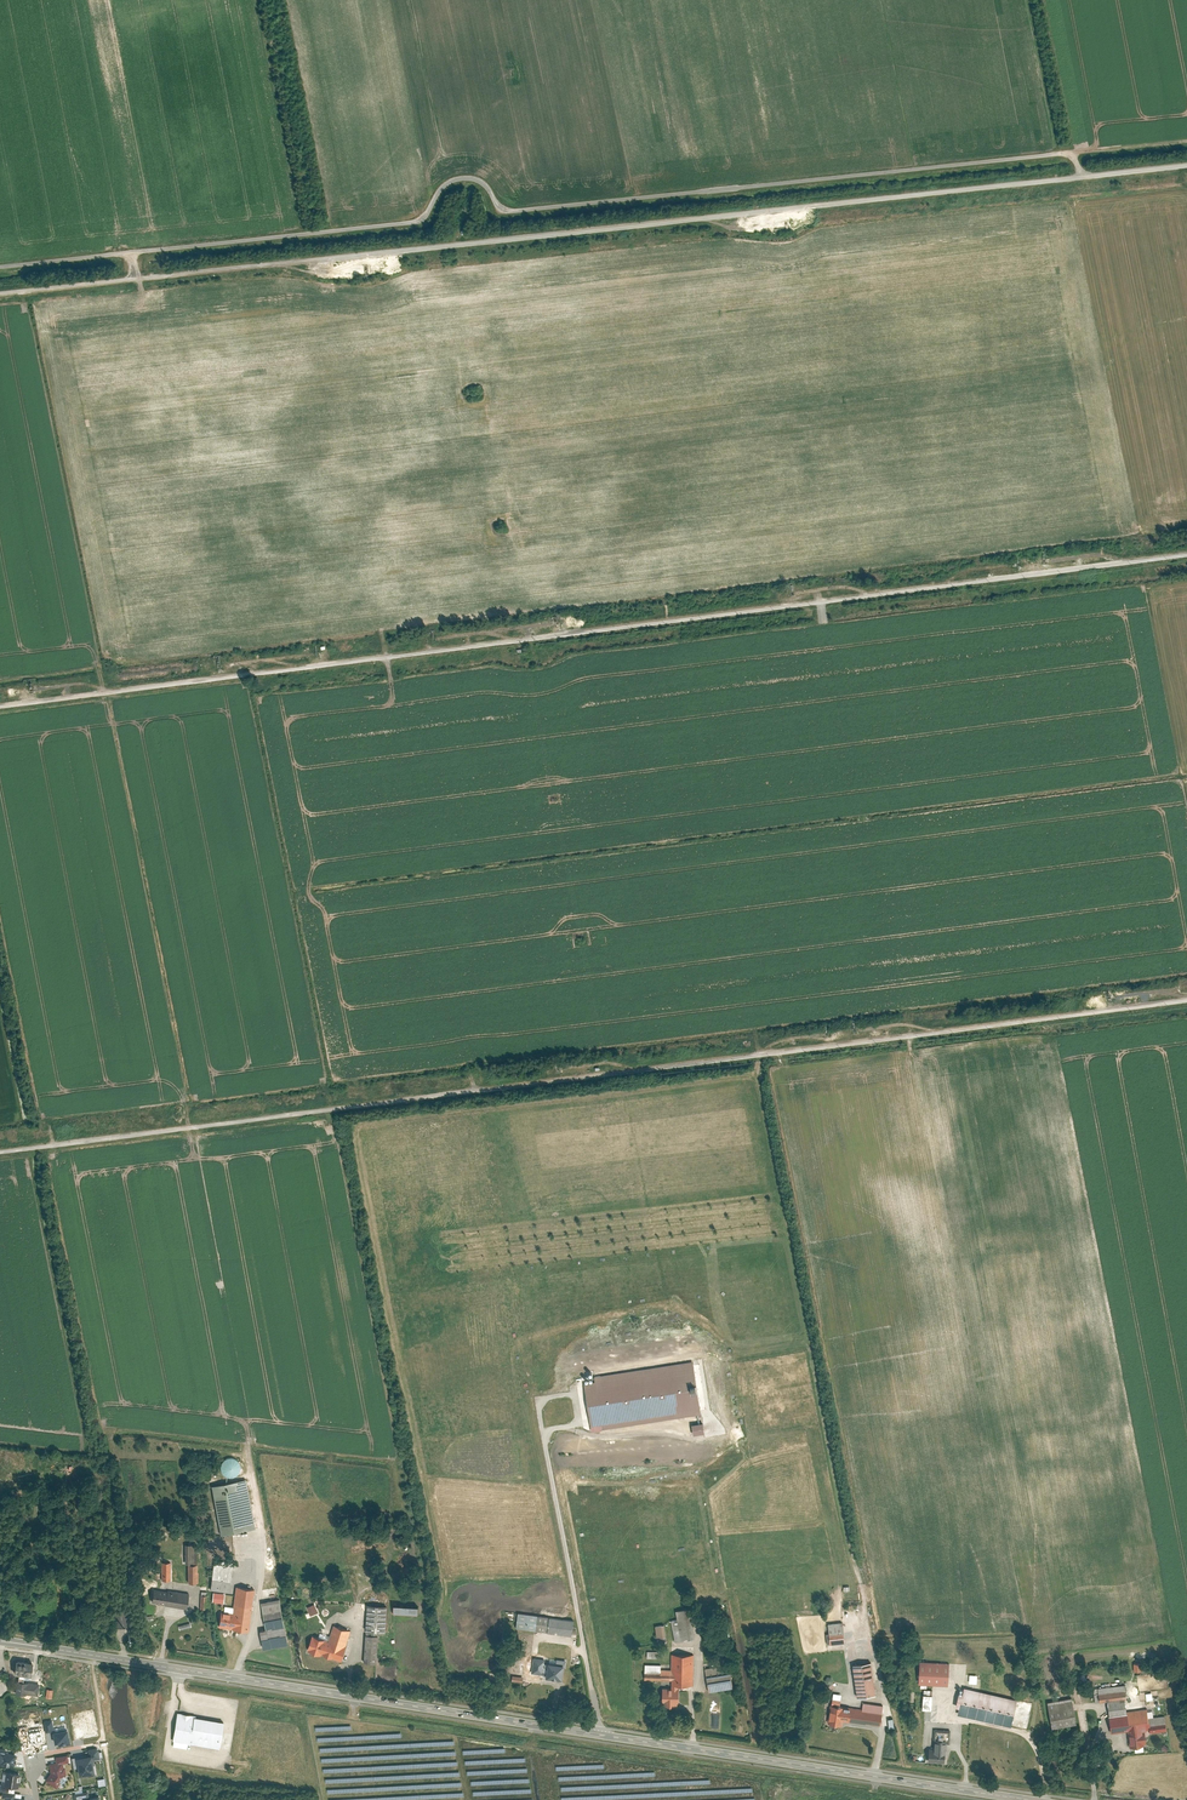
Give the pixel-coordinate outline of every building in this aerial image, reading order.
[(692,1361),(595,1377),(595,1381),(584,1383),(591,1424),(600,1423),(601,1429),(701,1413),(692,1361)] [(691,1424),(693,1434),(703,1433),(702,1422),(691,1424)] [(221,1472),(223,1475),(226,1477),(230,1478),(234,1477),(237,1475),(239,1472),(240,1469),(240,1466),(239,1463),(237,1460),(235,1458),(232,1457),(228,1458),(225,1459),(222,1461),(221,1465),(220,1468),(221,1472)] [(246,1479),(212,1486),(221,1534),(255,1528),(246,1479)] [(214,1559),(210,1589),(230,1592),(234,1559),(229,1559),(229,1561),(214,1559)] [(162,1562),(162,1580),(171,1580),(171,1562),(162,1562)] [(188,1582),(198,1582),(198,1564),(192,1564),(188,1564),(188,1582)] [(221,1610),(219,1626),(248,1630),(255,1589),(236,1586),(232,1612),(221,1610)] [(168,1591),(154,1588),(152,1602),(166,1604),(166,1605),(186,1609),(189,1593),(168,1590),(168,1591)] [(213,1592),(212,1601),(224,1603),(225,1593),(213,1592)] [(264,1648),(288,1643),(280,1598),(262,1602),(267,1628),(261,1630),(264,1648)] [(307,1607),(311,1616),(318,1613),(315,1604),(307,1607)] [(387,1605),(368,1604),(366,1630),(386,1631),(387,1605)] [(112,1610),(115,1627),(133,1624),(130,1607),(112,1610)] [(670,1620),(675,1641),(690,1638),(684,1609),(675,1611),(677,1619),(670,1620)] [(515,1627),(535,1630),(537,1615),(518,1612),(515,1627)] [(535,1630),(547,1632),(549,1617),(537,1615),(535,1630)] [(573,1620),(549,1617),(547,1632),(571,1635),(573,1620)] [(828,1633),(828,1635),(843,1633),(844,1633),(843,1622),(827,1624),(828,1633)] [(312,1635),(308,1649),(310,1649),(309,1651),(321,1654),(341,1660),(351,1631),(334,1625),(331,1636),(330,1641),(319,1637),(312,1635)] [(664,1625),(654,1626),(656,1639),(666,1637),(664,1625)] [(320,1632),(319,1637),(330,1641),(331,1636),(320,1632)] [(830,1643),(830,1644),(844,1642),(843,1633),(828,1635),(830,1643)] [(364,1662),(377,1662),(379,1635),(366,1634),(364,1662)] [(693,1654),(671,1654),(671,1669),(660,1669),(644,1669),(644,1679),(671,1680),(671,1684),(678,1684),(692,1685),(693,1654)] [(542,1674),(544,1659),(534,1657),(532,1673),(542,1674)] [(33,1662),(16,1660),(14,1673),(19,1674),(30,1675),(31,1675),(33,1662)] [(949,1663),(920,1661),(918,1684),(947,1685),(949,1663)] [(870,1662),(852,1665),(857,1697),(875,1694),(870,1662)] [(546,1677),(562,1679),(564,1665),(548,1663),(546,1677)] [(708,1691),(732,1687),(728,1664),(704,1668),(708,1691)] [(30,1675),(19,1674),(18,1681),(26,1682),(29,1682),(30,1675)] [(18,1681),(17,1681),(16,1692),(25,1693),(38,1695),(40,1684),(29,1682),(26,1682),(18,1681)] [(666,1705),(678,1705),(678,1684),(671,1684),(671,1687),(662,1687),(662,1701),(666,1701),(666,1705)] [(1097,1688),(1098,1694),(1125,1691),(1124,1684),(1097,1688)] [(1016,1699),(964,1687),(962,1694),(958,1693),(955,1707),(959,1708),(958,1714),(1010,1726),(1016,1699)] [(1099,1701),(1106,1700),(1124,1698),(1126,1698),(1125,1691),(1098,1694),(1099,1701)] [(923,1694),(916,1694),(915,1709),(931,1710),(932,1695),(923,1694)] [(1076,1723),(1070,1697),(1047,1702),(1052,1728),(1076,1723)] [(1106,1700),(1109,1716),(1127,1714),(1126,1711),(1124,1698),(1106,1700)] [(862,1705),(862,1708),(881,1711),(881,1712),(882,1705),(863,1702),(862,1705)] [(830,1704),(827,1723),(841,1725),(842,1720),(848,1721),(850,1707),(839,1705),(831,1704),(830,1704)] [(857,1708),(850,1707),(848,1721),(865,1723),(865,1722),(879,1724),(881,1712),(881,1711),(862,1708),(857,1708)] [(1109,1716),(1111,1732),(1127,1730),(1129,1747),(1134,1746),(1143,1745),(1144,1745),(1143,1743),(1146,1743),(1144,1730),(1148,1729),(1148,1727),(1149,1727),(1148,1718),(1147,1711),(1147,1708),(1126,1711),(1127,1714),(1109,1716)] [(178,1712),(173,1739),(219,1747),(223,1721),(195,1717),(195,1715),(178,1712)] [(1153,1717),(1148,1718),(1149,1727),(1166,1724),(1165,1715),(1153,1717)] [(46,1733),(53,1732),(54,1732),(52,1719),(43,1721),(46,1733)] [(1148,1729),(1149,1733),(1163,1731),(1167,1730),(1166,1724),(1149,1727),(1148,1727),(1148,1729)] [(54,1732),(53,1732),(55,1743),(58,1742),(59,1746),(71,1743),(68,1729),(54,1732)] [(935,1729),(934,1740),(946,1740),(945,1743),(949,1743),(950,1730),(935,1729)] [(934,1740),(934,1749),(944,1750),(945,1750),(945,1743),(946,1740),(934,1740)] [(88,1749),(89,1755),(91,1755),(92,1759),(100,1758),(98,1749),(95,1747),(88,1749)] [(934,1749),(928,1749),(928,1761),(944,1762),(944,1750),(934,1749)] [(14,1769),(16,1757),(0,1754),(0,1767),(14,1769)] [(51,1773),(46,1780),(56,1787),(60,1783),(58,1782),(63,1775),(65,1776),(66,1774),(64,1767),(63,1767),(63,1763),(68,1762),(67,1754),(56,1756),(57,1762),(49,1763),(51,1773)] [(89,1755),(76,1757),(79,1775),(94,1772),(92,1759),(91,1755),(89,1755)] [(20,1773),(6,1771),(4,1785),(18,1787),(20,1773)] [(2,1796),(7,1797),(6,1799),(25,1799),(20,1798),(21,1794),(3,1791),(2,1796)] [(84,1799),(89,1798),(88,1791),(74,1794),(75,1799),(84,1799)]
